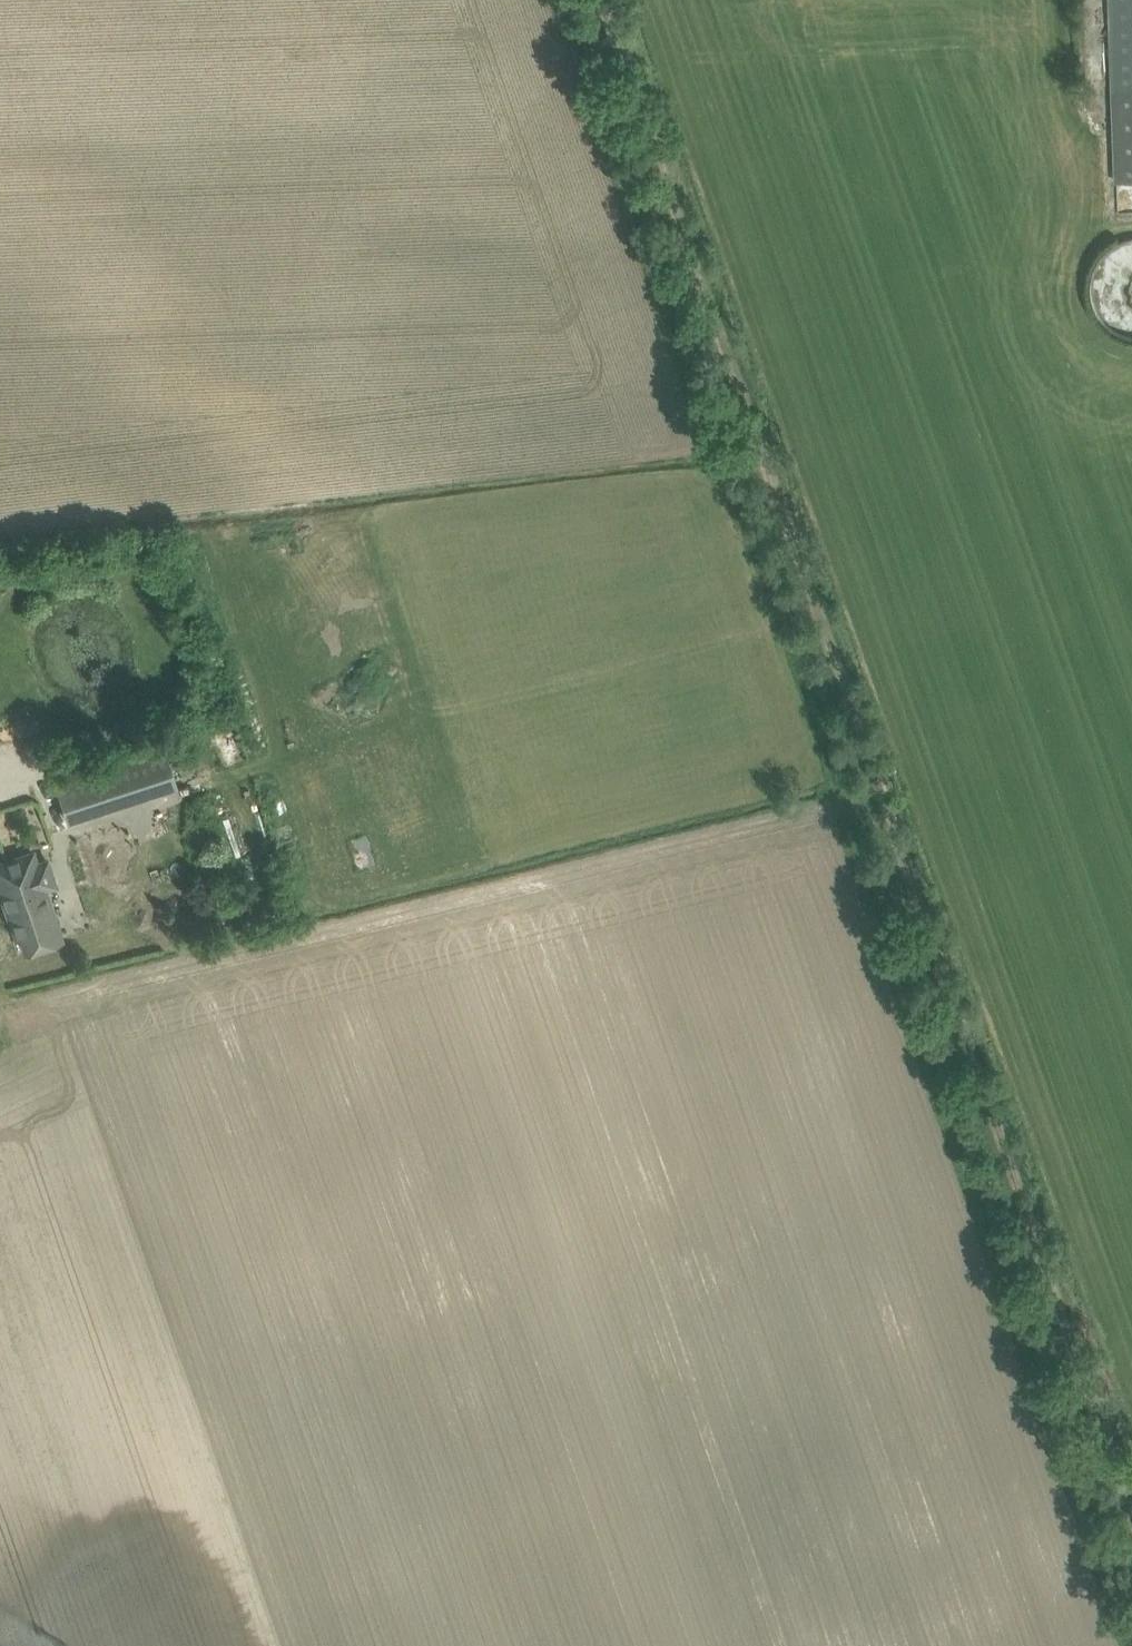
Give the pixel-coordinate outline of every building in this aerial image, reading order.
[(1131,182),(1131,0),(1109,0),(1113,135),(1115,183),(1117,183),(1131,182)] [(1109,91),(1107,15),(1088,16),(1089,92),(1109,91)] [(1131,325),(1131,239),(1115,234),(1091,313),(1131,325)] [(162,740),(52,776),(67,822),(177,786),(162,740)] [(0,860),(0,901),(13,941),(19,939),(23,953),(66,939),(53,901),(48,902),(45,893),(50,891),(59,887),(49,857),(39,860),(35,848),(0,860)]
